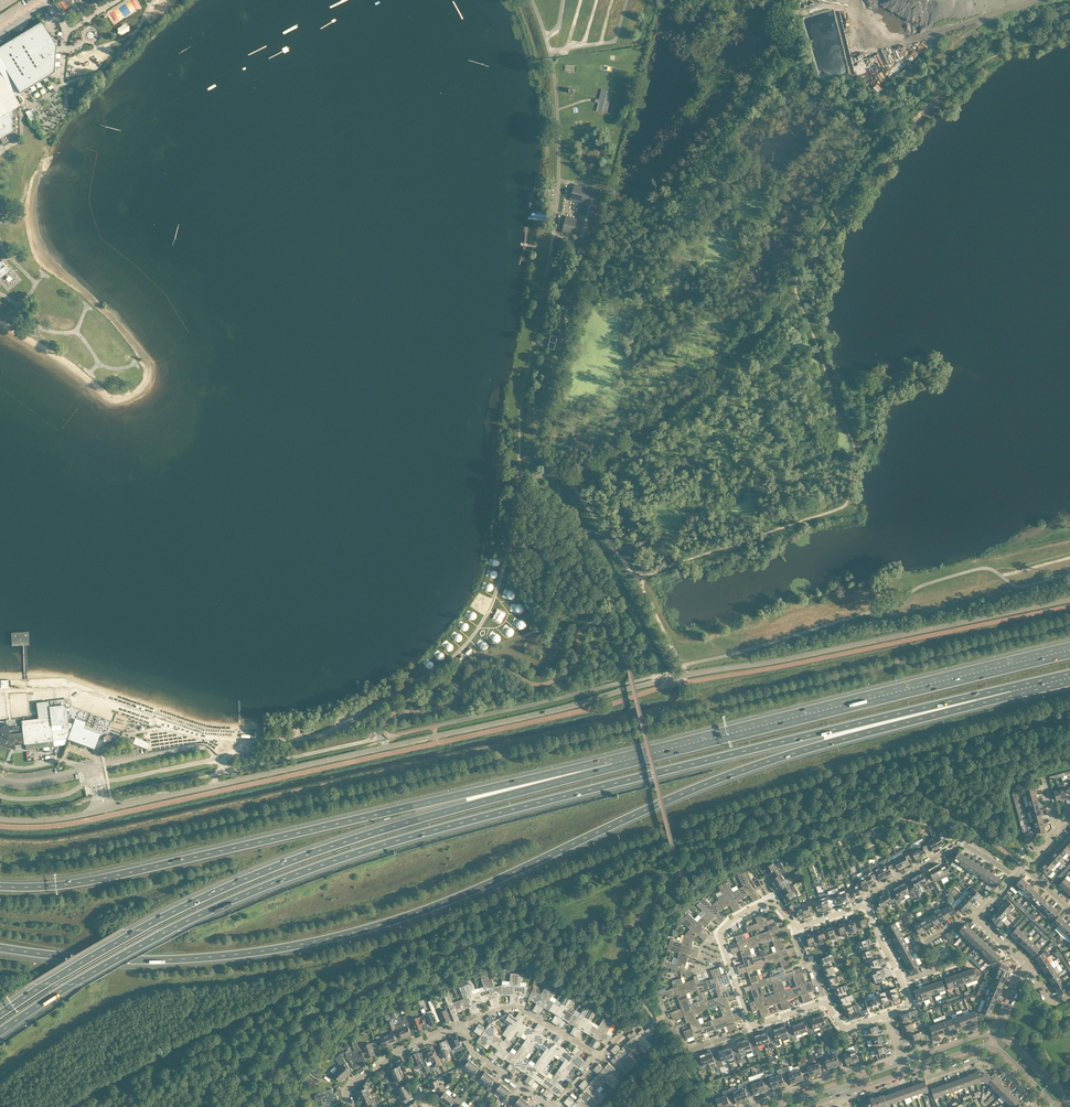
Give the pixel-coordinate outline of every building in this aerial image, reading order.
[(12,130),(11,111),(21,106),(15,96),(16,96),(55,72),(56,45),(42,21),(9,41),(0,47),(0,138),(12,130)] [(876,84),(870,89),(874,94),(881,89),(876,84)] [(607,113),(612,91),(601,89),(596,111),(607,113)] [(31,110),(27,111),(32,122),(36,120),(31,110)] [(567,216),(563,232),(589,239),(602,191),(575,184),(571,200),(582,203),(577,219),(567,216)] [(0,262),(0,277),(0,278),(10,270),(2,260),(0,262)] [(559,285),(557,295),(566,297),(568,287),(559,285)] [(519,620),(518,621),(517,623),(517,625),(518,627),(519,628),(521,629),(523,629),(525,627),(526,625),(526,623),(525,621),(523,620),(521,620),(519,620)] [(7,746),(26,744),(53,741),(53,740),(69,738),(68,739),(94,748),(98,736),(81,730),(83,727),(74,724),(68,723),(68,718),(66,718),(65,707),(51,709),(53,725),(51,725),(51,719),(23,723),(24,732),(9,734),(8,724),(3,726),(0,729),(0,744),(7,746)] [(133,743),(147,749),(150,743),(136,737),(133,743)] [(1062,800),(1059,790),(1054,791),(1056,800),(1060,799),(1060,801),(1062,800)] [(1026,795),(1027,800),(1036,798),(1035,794),(1037,794),(1037,792),(1026,795)] [(1029,806),(1030,811),(1039,809),(1038,805),(1040,805),(1040,803),(1029,806)] [(1032,817),(1033,822),(1042,820),(1041,816),(1043,816),(1043,814),(1032,817)] [(884,826),(882,827),(885,833),(891,830),(888,824),(885,826),(884,826)] [(1045,825),(1035,827),(1036,833),(1045,831),(1044,827),(1046,827),(1045,825)] [(934,837),(933,837),(939,848),(942,846),(941,846),(944,844),(941,839),(945,837),(950,839),(952,835),(939,830),(937,834),(933,836),(934,837)] [(923,840),(927,847),(930,845),(933,850),(936,849),(939,848),(933,837),(928,840),(927,839),(924,841),(923,840)] [(921,844),(916,847),(922,857),(924,856),(924,855),(927,854),(924,848),(927,847),(923,840),(920,842),(921,844)] [(1058,845),(1066,853),(1068,855),(1069,853),(1069,849),(1063,842),(1061,845),(1060,844),(1058,845)] [(911,845),(906,849),(906,850),(910,856),(910,858),(913,856),(916,860),(919,858),(919,859),(922,857),(916,847),(914,843),(911,845)] [(1057,847),(1054,849),(1062,857),(1066,853),(1058,845),(1057,847)] [(905,848),(896,853),(898,857),(899,857),(904,867),(907,865),(910,863),(907,859),(910,858),(910,856),(906,850),(906,849),(905,848)] [(1052,852),(1051,853),(1059,861),(1061,863),(1065,859),(1062,857),(1054,849),(1052,852)] [(952,862),(957,865),(964,855),(959,852),(958,852),(955,850),(949,854),(955,858),(952,862)] [(896,853),(888,857),(892,866),(895,864),(898,870),(901,868),(902,868),(904,867),(899,857),(898,857),(896,853)] [(962,868),(963,866),(969,858),(971,855),(969,853),(967,857),(964,855),(957,865),(962,868)] [(1051,856),(1048,859),(1055,865),(1057,867),(1061,863),(1059,861),(1051,853),(1049,855),(1051,856)] [(888,857),(879,862),(881,866),(887,877),(890,875),(889,875),(892,873),(889,868),(892,866),(888,857)] [(969,858),(963,866),(968,870),(974,861),(976,858),(974,857),(972,860),(969,858)] [(851,867),(856,863),(853,859),(848,863),(851,867)] [(1044,860),(1043,862),(1051,869),(1055,865),(1048,859),(1046,861),(1044,860)] [(974,861),(968,870),(973,873),(979,864),(981,861),(979,860),(977,863),(974,861)] [(772,871),(774,874),(784,867),(780,862),(775,865),(773,863),(765,868),(763,865),(759,867),(763,873),(765,871),(767,874),(772,871)] [(1043,862),(1039,866),(1040,867),(1047,873),(1049,875),(1051,877),(1055,873),(1053,871),(1051,869),(1043,862)] [(936,864),(933,866),(941,879),(941,880),(951,874),(952,876),(954,875),(953,873),(948,865),(942,868),(942,867),(939,863),(936,865),(936,864)] [(979,864),(973,873),(978,876),(984,868),(986,864),(984,863),(982,866),(979,865),(979,864)] [(876,864),(870,867),(875,876),(878,874),(881,879),(884,878),(887,877),(881,866),(878,868),(876,864)] [(870,866),(861,871),(861,872),(864,876),(870,886),(872,885),(872,884),(875,883),(872,877),(875,876),(870,867),(870,866)] [(931,875),(928,876),(933,885),(934,888),(939,896),(942,894),(936,883),(935,882),(941,879),(933,866),(931,867),(931,868),(928,869),(931,875)] [(984,868),(978,876),(983,879),(989,871),(991,867),(989,866),(987,870),(984,868)] [(772,883),(774,886),(784,879),(786,878),(783,873),(786,871),(784,867),(774,874),(776,877),(771,880),(773,883),(772,883)] [(989,871),(983,879),(988,882),(989,883),(994,874),(996,871),(994,869),(992,873),(989,871)] [(747,870),(742,873),(757,900),(761,898),(757,890),(763,887),(758,878),(753,881),(747,870)] [(856,873),(853,875),(854,879),(858,885),(861,884),(864,889),(867,887),(867,888),(870,886),(864,876),(861,872),(857,874),(856,873)] [(743,886),(738,889),(743,898),(749,894),(753,902),(757,900),(742,873),(739,875),(738,875),(743,886)] [(919,874),(916,875),(922,886),(925,884),(930,890),(934,888),(933,885),(928,876),(925,878),(922,873),(919,874)] [(988,882),(987,884),(988,885),(992,887),(990,890),(992,892),(996,887),(998,886),(1001,880),(999,878),(999,877),(994,874),(989,883),(988,882)] [(914,884),(910,886),(914,892),(916,897),(918,900),(922,898),(920,895),(919,887),(922,886),(916,875),(913,877),(914,877),(911,879),(914,884)] [(1058,886),(1062,890),(1069,881),(1069,878),(1067,875),(1058,886)] [(1012,886),(1010,888),(1016,894),(1018,891),(1020,889),(1026,882),(1022,878),(1016,884),(1015,883),(1012,886)] [(783,888),(785,890),(791,887),(789,883),(787,884),(784,879),(774,886),(776,888),(778,891),(783,888)] [(728,881),(723,883),(737,910),(741,908),(737,901),(743,898),(738,889),(733,891),(728,881)] [(1067,892),(1069,889),(1069,882),(1069,881),(1062,890),(1063,891),(1064,890),(1067,892)] [(904,895),(907,894),(913,898),(916,897),(914,892),(910,886),(908,888),(905,882),(902,884),(901,884),(899,885),(904,895)] [(1020,889),(1025,893),(1031,886),(1026,882),(1020,889)] [(723,894),(717,897),(719,899),(718,900),(724,908),(730,905),(734,912),(737,910),(723,883),(718,886),(721,890),(723,894)] [(787,893),(782,897),(784,900),(783,900),(785,902),(790,899),(795,896),(797,895),(798,891),(794,885),(793,885),(791,887),(785,890),(787,893)] [(851,886),(848,887),(850,894),(853,892),(855,898),(858,897),(859,898),(862,897),(858,885),(852,887),(851,886)] [(896,894),(893,896),(896,902),(898,904),(901,902),(906,899),(904,895),(899,885),(896,887),(893,889),(896,894)] [(970,885),(966,889),(969,892),(970,893),(976,899),(981,895),(977,891),(973,888),(970,885)] [(1025,893),(1029,897),(1036,891),(1031,886),(1025,893)] [(845,890),(839,892),(843,903),(846,902),(845,902),(849,900),(847,895),(850,894),(848,887),(844,888),(845,890)] [(837,888),(828,891),(828,893),(832,902),(835,901),(836,905),(840,904),(843,903),(839,892),(837,888)] [(1029,897),(1034,902),(1040,895),(1036,891),(1029,897)] [(884,893),(881,895),(887,905),(890,903),(891,904),(895,905),(898,904),(896,902),(893,896),(890,897),(887,892),(884,894),(884,893)] [(969,892),(965,897),(972,904),(976,899),(969,892)] [(825,893),(819,895),(820,899),(824,910),(827,909),(827,908),(830,907),(828,903),(832,902),(828,893),(825,894),(825,893)] [(962,894),(958,898),(961,901),(962,902),(968,908),(972,904),(965,897),(962,894)] [(887,905),(881,895),(879,896),(879,897),(876,898),(878,902),(875,904),(879,911),(883,910),(882,908),(887,905)] [(1034,902),(1031,904),(1036,909),(1039,906),(1045,899),(1040,895),(1034,902)] [(704,897),(700,901),(722,922),(725,919),(719,913),(724,908),(718,900),(713,905),(704,897)] [(952,905),(956,912),(959,915),(962,911),(964,912),(968,908),(962,902),(961,901),(958,898),(952,905)] [(814,899),(810,900),(812,907),(816,906),(818,911),(821,910),(821,911),(824,910),(820,899),(814,900),(814,899)] [(1041,913),(1050,904),(1045,899),(1039,906),(1041,908),(1038,911),(1041,913)] [(807,903),(801,905),(805,916),(808,915),(811,913),(809,908),(812,907),(810,900),(806,902),(807,903)] [(1008,900),(1003,904),(1010,911),(1014,906),(1008,900)] [(705,913),(701,917),(709,924),(713,919),(719,925),(722,922),(700,901),(697,904),(696,905),(702,910),(705,913)] [(950,902),(945,905),(946,907),(946,908),(951,916),(956,913),(956,912),(952,905),(951,904),(950,902)] [(805,916),(801,905),(795,907),(792,904),(791,904),(787,908),(793,915),(797,913),(799,918),(802,917),(805,916)] [(1003,904),(999,909),(1006,915),(1008,917),(1012,913),(1010,911),(1003,904)] [(1041,913),(1046,917),(1048,915),(1054,908),(1050,904),(1041,913)] [(946,907),(940,910),(945,919),(951,916),(946,907)] [(1054,908),(1048,915),(1053,919),(1059,912),(1054,908)] [(999,909),(995,914),(1001,920),(1006,915),(999,909)] [(940,910),(935,913),(940,922),(945,919),(940,910)] [(687,914),(685,917),(707,938),(710,935),(704,929),(709,924),(701,917),(697,921),(694,918),(689,913),(687,914)] [(935,913),(930,916),(935,925),(940,922),(935,913)] [(746,927),(748,932),(767,925),(777,922),(775,918),(767,921),(765,914),(756,917),(758,923),(746,927)] [(992,920),(990,922),(996,929),(998,926),(999,926),(1003,922),(1001,920),(995,914),(990,918),(992,920)] [(853,918),(853,919),(857,930),(862,928),(868,926),(864,915),(858,917),(859,918),(854,920),(853,918)] [(919,920),(925,931),(930,928),(925,919),(923,916),(918,919),(919,920)] [(930,916),(925,919),(930,928),(935,925),(930,916)] [(1053,922),(1057,927),(1064,920),(1059,916),(1053,922)] [(678,924),(675,929),(678,930),(682,925),(681,924),(683,922),(690,929),(685,935),(688,937),(693,940),(696,937),(698,935),(700,937),(704,941),(707,938),(685,917),(681,921),(678,924)] [(843,922),(842,922),(847,934),(847,933),(851,932),(852,932),(857,930),(853,919),(848,920),(848,922),(843,924),(843,922)] [(925,931),(919,920),(913,923),(919,934),(925,931)] [(1057,927),(1062,931),(1068,924),(1064,920),(1057,927)] [(769,930),(758,934),(760,939),(788,929),(787,925),(779,928),(777,922),(767,925),(769,930)] [(832,926),(836,937),(841,935),(841,936),(847,934),(842,922),(837,924),(838,926),(833,927),(832,926)] [(886,927),(889,933),(898,928),(895,922),(886,927)] [(957,932),(961,936),(970,927),(965,923),(964,924),(958,930),(957,932)] [(1066,935),(1069,931),(1069,926),(1068,924),(1062,931),(1059,934),(1063,938),(1066,935)] [(822,929),(826,941),(831,939),(836,937),(832,926),(827,928),(827,929),(822,931),(822,929)] [(961,936),(966,940),(974,931),(977,928),(975,927),(972,930),(970,927),(961,936)] [(1009,927),(1002,934),(1005,937),(1012,930),(1010,928),(1009,927)] [(1011,934),(1015,938),(1021,932),(1017,927),(1011,934)] [(889,933),(892,938),(901,933),(898,928),(889,933)] [(788,929),(760,939),(761,944),(773,940),(775,946),(784,942),(782,936),(790,933),(788,929)] [(811,933),(815,945),(815,944),(820,943),(826,941),(822,929),(816,931),(817,933),(812,935),(811,933)] [(966,940),(970,944),(978,936),(981,933),(979,931),(977,934),(974,931),(966,940)] [(1015,938),(1020,942),(1026,936),(1021,932),(1015,938)] [(730,945),(731,949),(760,939),(758,934),(747,938),(745,933),(735,936),(737,943),(730,945)] [(815,945),(811,933),(806,935),(806,936),(801,938),(805,948),(810,946),(810,947),(815,945)] [(892,938),(895,943),(904,938),(901,933),(892,938)] [(1025,937),(1020,942),(1024,947),(1031,940),(1029,938),(1031,936),(1028,933),(1026,936),(1025,937)] [(671,939),(669,944),(698,953),(700,949),(691,947),(693,940),(685,935),(682,943),(671,939)] [(970,944),(974,948),(983,940),(985,937),(984,935),(981,938),(978,936),(970,944)] [(858,942),(855,943),(858,954),(862,952),(871,949),(869,944),(871,944),(869,938),(864,940),(858,942)] [(895,943),(898,948),(907,943),(904,938),(895,943)] [(740,951),(742,957),(752,954),(750,948),(761,944),(760,939),(731,949),(732,953),(740,951)] [(974,948),(979,952),(987,944),(990,941),(988,939),(985,942),(983,940),(974,948)] [(1024,947),(1029,951),(1035,944),(1031,940),(1024,947)] [(765,955),(767,960),(796,950),(794,946),(786,949),(784,942),(775,946),(776,951),(767,954),(765,955)] [(898,948),(901,953),(910,949),(907,943),(898,948)] [(979,952),(983,956),(991,948),(994,945),(992,943),(990,946),(987,944),(979,952)] [(679,953),(678,958),(687,961),(689,955),(697,957),(698,953),(669,944),(668,949),(679,953)] [(1035,944),(1029,951),(1034,956),(1040,949),(1035,944)] [(901,953),(904,959),(913,954),(916,952),(913,947),(910,949),(901,953)] [(983,956),(987,961),(996,952),(999,949),(997,947),(994,950),(991,948),(983,956)] [(871,949),(862,952),(864,958),(866,963),(869,961),(875,960),(874,959),(873,955),(874,954),(873,949),(871,949)] [(796,950),(767,960),(769,965),(780,961),(782,967),(791,963),(789,957),(797,954),(796,950)] [(1041,954),(1036,957),(1039,962),(1050,956),(1047,950),(1044,952),(1043,952),(1041,954)] [(996,952),(987,961),(992,965),(997,960),(998,962),(1001,959),(999,957),(1000,956),(996,952)] [(737,966),(738,970),(767,960),(765,955),(754,959),(752,954),(742,957),(745,963),(737,966)] [(904,959),(907,964),(916,959),(913,954),(904,959)] [(822,969),(823,969),(833,966),(833,965),(833,966),(831,961),(829,955),(819,959),(821,964),(822,964),(824,969),(822,969)] [(1039,962),(1043,968),(1053,961),(1054,961),(1050,955),(1050,956),(1039,962)] [(664,960),(663,966),(681,971),(684,972),(684,974),(685,976),(693,973),(691,970),(685,968),(687,961),(678,958),(674,957),(672,963),(664,960)] [(916,959),(907,964),(910,969),(909,970),(912,975),(919,973),(916,966),(922,963),(919,957),(916,959)] [(872,972),(883,968),(882,969),(880,964),(882,963),(880,958),(875,960),(869,961),(871,967),(873,972),(872,972)] [(748,971),(750,978),(759,975),(757,969),(769,965),(767,960),(738,970),(740,974),(748,971)] [(1043,968),(1046,973),(1057,966),(1053,961),(1043,968)] [(774,975),(772,976),(774,981),(777,980),(782,978),(783,978),(787,977),(787,976),(792,975),(793,975),(798,973),(803,971),(802,967),(793,970),(791,963),(782,967),(784,972),(774,975)] [(1000,965),(997,973),(1006,977),(1009,971),(1008,971),(1009,967),(1003,964),(1000,965)] [(826,980),(837,976),(836,976),(835,971),(833,966),(823,969),(824,975),(826,974),(828,979),(826,980)] [(968,970),(966,966),(964,967),(965,971),(962,972),(966,983),(972,981),(968,970)] [(1057,966),(1046,973),(1048,976),(1050,978),(1057,973),(1060,971),(1057,966)] [(724,997),(729,996),(725,984),(731,983),(728,973),(721,975),(718,967),(714,969),(724,997)] [(872,972),(867,974),(869,979),(874,978),(876,983),(880,981),(885,979),(883,974),(884,974),(885,974),(883,968),(872,972)] [(956,974),(960,985),(966,983),(962,972),(961,968),(958,969),(960,973),(956,974)] [(974,968),(968,970),(972,981),(978,979),(977,977),(981,972),(977,968),(974,969),(974,968)] [(713,978),(707,980),(710,990),(715,988),(718,997),(713,998),(714,1001),(719,999),(724,997),(714,969),(710,970),(713,978)] [(956,974),(955,970),(953,971),(954,975),(951,976),(955,987),(960,985),(956,974)] [(807,982),(803,971),(798,973),(808,1002),(812,1000),(809,992),(815,990),(812,980),(807,982)] [(510,985),(502,984),(504,995),(510,995),(510,1002),(514,1003),(516,973),(513,973),(511,973),(510,985)] [(521,974),(516,973),(514,1003),(518,1003),(519,996),(526,996),(526,986),(520,986),(521,982),(521,974)] [(791,988),(794,997),(801,995),(804,1003),(808,1002),(798,973),(793,975),(797,986),(791,988)] [(997,973),(994,979),(1004,982),(1006,977),(997,973)] [(1050,978),(1053,984),(1061,979),(1057,973),(1050,978)] [(491,975),(486,977),(495,1005),(499,1004),(497,997),(504,995),(502,984),(495,987),(491,975)] [(697,975),(693,976),(694,979),(696,984),(698,989),(702,1000),(703,1005),(706,1004),(708,1003),(705,992),(710,990),(707,980),(700,983),(697,975)] [(769,983),(772,982),(774,981),(772,976),(770,977),(761,980),(759,975),(750,978),(752,984),(744,987),(745,991),(751,989),(756,987),(761,986),(769,983)] [(830,985),(831,990),(844,985),(840,986),(838,981),(839,981),(837,976),(826,980),(828,985),(830,985)] [(955,987),(951,976),(945,978),(949,989),(955,987)] [(480,992),(479,992),(483,1001),(489,999),(491,1006),(495,1005),(486,977),(482,978),(481,979),(485,990),(480,992)] [(666,990),(667,994),(696,984),(694,979),(683,983),(681,977),(672,981),(674,987),(666,990)] [(777,980),(787,1009),(791,1007),(788,999),(794,997),(791,988),(786,990),(782,978),(777,980)] [(935,978),(933,979),(934,983),(931,984),(934,993),(935,996),(941,994),(940,992),(936,982),(935,978)] [(994,979),(992,984),(1001,988),(1004,982),(994,979)] [(1053,984),(1056,989),(1064,984),(1061,979),(1053,984)] [(777,980),(774,981),(772,982),(776,993),(770,995),(774,1004),(780,1002),(783,1010),(787,1009),(777,980)] [(934,993),(931,984),(929,980),(927,981),(928,985),(925,986),(928,995),(934,993)] [(942,980),(936,982),(940,992),(946,990),(942,980)] [(930,999),(928,995),(925,986),(924,982),(921,983),(923,987),(919,988),(924,1001),(930,999)] [(467,984),(464,985),(475,1013),(479,1012),(476,1004),(483,1001),(479,992),(478,988),(472,990),(469,983),(467,984)] [(532,1010),(536,1012),(552,986),(547,984),(541,994),(536,991),(536,990),(533,987),(528,999),(530,1001),(531,1000),(537,1003),(532,1010)] [(677,995),(679,1002),(689,998),(687,993),(698,989),(696,984),(667,994),(669,998),(677,995)] [(919,988),(918,984),(916,985),(917,989),(914,990),(914,991),(911,992),(915,1004),(924,1001),(919,988)] [(992,984),(990,989),(999,993),(1001,988),(992,984)] [(1064,984),(1056,989),(1060,994),(1068,990),(1064,984)] [(463,998),(458,1000),(462,1010),(468,1007),(472,1015),(475,1013),(464,985),(459,987),(463,998)] [(837,999),(849,995),(848,995),(846,991),(846,990),(844,985),(831,990),(834,989),(836,994),(837,994),(839,998),(837,999)] [(544,1007),(550,1011),(555,1002),(550,1000),(556,989),(552,986),(536,1012),(539,1015),(544,1007)] [(761,986),(756,987),(766,1016),(770,1015),(767,1007),(774,1004),(770,995),(765,997),(761,986)] [(756,987),(751,989),(755,1000),(749,1002),(753,1012),(759,1009),(762,1017),(766,1016),(756,987)] [(885,991),(889,1003),(889,1001),(893,999),(894,1001),(900,999),(896,987),(890,989),(890,990),(885,991)] [(990,989),(988,995),(997,999),(999,993),(990,989)] [(462,1010),(458,1000),(453,1002),(448,991),(443,993),(455,1022),(459,1020),(456,1012),(462,1010)] [(880,993),(875,995),(875,996),(879,1006),(878,1005),(883,1003),(884,1005),(889,1003),(885,991),(879,993),(880,993)] [(706,1004),(708,1009),(719,1005),(721,1010),(731,1007),(728,1000),(736,998),(735,994),(729,996),(724,997),(719,999),(708,1003),(706,1004)] [(551,1022),(555,1024),(570,998),(566,995),(559,1005),(555,1002),(550,1011),(556,1015),(551,1022)] [(841,1004),(843,1009),(844,1009),(852,1006),(851,1001),(851,1000),(849,995),(837,999),(839,1005),(841,1004)] [(988,995),(985,1000),(994,1004),(995,1002),(998,1003),(999,1000),(997,999),(988,995)] [(879,1006),(875,996),(869,998),(870,998),(864,1000),(868,1009),(873,1007),(873,1008),(879,1006)] [(570,998),(555,1024),(558,1026),(563,1019),(569,1022),(574,1014),(576,1010),(571,1007),(575,1000),(570,998)] [(669,1012),(671,1016),(703,1005),(702,1000),(690,1004),(689,998),(679,1002),(681,1008),(669,1012)] [(985,1000),(983,1006),(992,1010),(993,1008),(995,1009),(997,1005),(994,1004),(985,1000)] [(852,1006),(844,1009),(846,1014),(847,1014),(849,1013),(849,1014),(848,1015),(849,1019),(849,1018),(852,1018),(852,1019),(854,1018),(858,1017),(858,1018),(862,1017),(862,1016),(863,1016),(863,1015),(862,1012),(859,1003),(852,1006)] [(684,1016),(686,1023),(698,1018),(696,1019),(694,1014),(708,1009),(706,1004),(703,1005),(671,1016),(674,1020),(684,1016)] [(570,1033),(574,1035),(589,1009),(585,1006),(578,1017),(574,1014),(569,1022),(574,1026),(570,1033)] [(992,1010),(983,1006),(980,1012),(982,1013),(981,1016),(987,1018),(989,1015),(990,1016),(992,1010)] [(712,1020),(713,1025),(742,1015),(741,1011),(733,1014),(731,1007),(721,1010),(723,1016),(712,1020)] [(426,1014),(424,1015),(424,1017),(425,1019),(427,1018),(428,1020),(429,1023),(431,1025),(437,1023),(437,1021),(440,1020),(438,1016),(436,1011),(435,1010),(435,1008),(432,1010),(425,1012),(426,1014)] [(446,1009),(439,1012),(441,1016),(443,1021),(443,1022),(447,1021),(450,1019),(448,1014),(446,1009)] [(582,1030),(587,1034),(593,1025),(588,1022),(594,1012),(589,1009),(574,1035),(577,1037),(582,1030)] [(902,1026),(913,1023),(913,1022),(912,1023),(911,1018),(910,1016),(916,1014),(915,1013),(918,1012),(917,1009),(898,1016),(900,1021),(902,1021),(903,1026),(902,1026)] [(975,1010),(969,1013),(972,1022),(978,1020),(975,1010)] [(509,1025),(502,1034),(506,1037),(507,1037),(523,1014),(522,1014),(519,1012),(515,1018),(510,1014),(504,1021),(509,1025)] [(963,1013),(957,1015),(958,1016),(961,1026),(967,1024),(963,1013)] [(964,1014),(963,1015),(967,1024),(972,1022),(969,1013),(964,1014)] [(390,1014),(385,1016),(388,1022),(391,1031),(396,1029),(392,1021),(390,1014)] [(400,1024),(397,1026),(399,1030),(400,1033),(402,1038),(411,1034),(409,1029),(408,1026),(407,1024),(410,1023),(407,1014),(403,1016),(405,1019),(401,1020),(402,1021),(402,1022),(402,1023),(401,1024),(400,1024)] [(490,1014),(486,1017),(489,1023),(494,1020),(490,1014)] [(523,1014),(507,1037),(511,1040),(517,1031),(522,1034),(523,1033),(528,1026),(527,1026),(522,1022),(526,1017),(523,1014)] [(822,1014),(816,1016),(820,1027),(823,1025),(825,1030),(831,1028),(829,1022),(827,1018),(824,1019),(822,1014)] [(424,1015),(412,1020),(414,1024),(413,1024),(414,1027),(415,1027),(417,1030),(423,1027),(422,1024),(423,1024),(425,1028),(428,1026),(427,1024),(427,1022),(425,1019),(424,1017),(424,1015)] [(742,1015),(713,1025),(715,1030),(721,1028),(727,1026),(728,1031),(738,1028),(736,1021),(744,1019),(742,1015)] [(814,1029),(820,1027),(816,1016),(810,1018),(814,1029)] [(952,1018),(956,1028),(961,1026),(958,1016),(957,1017),(952,1018)] [(951,1017),(946,1019),(950,1030),(956,1028),(951,1017)] [(589,1044),(593,1046),(608,1020),(604,1018),(597,1028),(593,1025),(587,1034),(593,1037),(589,1044)] [(683,1031),(685,1035),(713,1025),(712,1020),(700,1024),(698,1018),(686,1023),(689,1022),(691,1028),(683,1031)] [(946,1019),(940,1021),(944,1032),(950,1030),(946,1019)] [(608,1020),(593,1046),(596,1049),(601,1041),(607,1045),(614,1033),(609,1030),(613,1023),(608,1020)] [(804,1020),(798,1022),(801,1033),(808,1031),(804,1020)] [(940,1021),(935,1023),(939,1034),(944,1032),(940,1021)] [(790,1030),(794,1041),(797,1039),(796,1035),(801,1033),(798,1022),(792,1024),(794,1030),(790,1031),(790,1030)] [(478,1024),(476,1027),(501,1045),(504,1041),(504,1040),(494,1034),(498,1029),(489,1023),(485,1029),(478,1024)] [(522,1034),(521,1036),(525,1040),(521,1045),(526,1048),(542,1026),(538,1023),(534,1029),(529,1025),(528,1026),(523,1033),(522,1034)] [(905,1031),(907,1036),(920,1032),(920,1031),(916,1033),(914,1028),(913,1023),(902,1026),(904,1032),(905,1031)] [(939,1034),(935,1023),(929,1025),(933,1036),(939,1034)] [(634,1031),(631,1034),(649,1049),(652,1046),(645,1039),(649,1035),(650,1036),(654,1031),(655,1030),(651,1024),(645,1031),(642,1029),(637,1034),(634,1031)] [(785,1024),(779,1027),(782,1037),(783,1041),(789,1039),(790,1042),(794,1041),(790,1030),(787,1031),(785,1024)] [(713,1025),(685,1035),(686,1039),(694,1036),(696,1043),(706,1039),(704,1034),(715,1030),(713,1025)] [(877,1025),(863,1030),(865,1036),(869,1034),(871,1039),(870,1039),(880,1036),(878,1031),(879,1031),(877,1025)] [(542,1026),(526,1048),(530,1051),(536,1042),(541,1046),(548,1036),(547,1036),(546,1037),(541,1034),(545,1028),(542,1026)] [(498,1049),(501,1045),(476,1027),(474,1031),(481,1036),(477,1041),(485,1047),(488,1042),(498,1049)] [(774,1034),(771,1035),(775,1046),(781,1044),(779,1038),(782,1037),(779,1027),(772,1029),(774,1034)] [(760,1033),(764,1044),(767,1043),(769,1048),(775,1046),(771,1035),(768,1036),(766,1031),(760,1033)] [(379,1035),(375,1037),(377,1042),(381,1040),(381,1042),(383,1047),(384,1047),(390,1044),(396,1042),(397,1042),(396,1041),(394,1036),(393,1032),(380,1037),(379,1035)] [(630,1039),(626,1044),(633,1050),(637,1046),(645,1053),(649,1049),(631,1034),(630,1032),(627,1035),(630,1039)] [(916,1033),(910,1035),(911,1041),(913,1040),(915,1045),(916,1047),(921,1045),(920,1043),(924,1042),(922,1037),(920,1032),(916,1033)] [(764,1044),(760,1033),(754,1035),(758,1046),(764,1044)] [(540,1057),(545,1060),(561,1037),(557,1035),(553,1040),(548,1036),(541,1046),(542,1044),(547,1048),(540,1057)] [(873,1045),(874,1050),(883,1047),(881,1042),(883,1041),(881,1036),(880,1036),(870,1039),(872,1045),(873,1045)] [(448,1040),(452,1048),(461,1044),(458,1038),(455,1039),(454,1038),(452,1038),(451,1037),(448,1038),(449,1040),(448,1040)] [(501,1045),(498,1049),(495,1053),(492,1050),(488,1056),(495,1061),(498,1056),(504,1060),(510,1051),(509,1052),(505,1049),(511,1040),(506,1037),(504,1041),(501,1045)] [(561,1037),(545,1060),(549,1063),(555,1054),(560,1057),(566,1048),(565,1049),(560,1045),(564,1039),(561,1037)] [(744,1039),(742,1039),(747,1054),(752,1052),(753,1053),(756,1052),(755,1048),(753,1042),(750,1043),(748,1037),(745,1037),(744,1039)] [(442,1047),(439,1054),(442,1056),(444,1059),(450,1056),(449,1053),(450,1051),(451,1050),(447,1039),(444,1041),(446,1046),(445,1047),(443,1047),(442,1047)] [(739,1052),(740,1052),(741,1056),(747,1054),(742,1039),(739,1040),(738,1039),(736,1041),(739,1052)] [(352,1052),(346,1056),(349,1060),(352,1064),(352,1065),(355,1069),(361,1064),(360,1063),(365,1059),(364,1056),(359,1047),(356,1040),(352,1042),(355,1049),(352,1052)] [(363,1046),(365,1052),(367,1057),(375,1054),(374,1051),(379,1048),(376,1041),(363,1046)] [(616,1044),(613,1047),(634,1066),(637,1062),(629,1054),(633,1050),(626,1044),(621,1049),(616,1044)] [(855,1050),(849,1052),(853,1063),(859,1060),(856,1053),(860,1052),(857,1044),(853,1045),(855,1050)] [(506,1069),(510,1071),(526,1048),(521,1045),(515,1054),(510,1051),(504,1060),(505,1059),(510,1063),(506,1069)] [(558,1069),(563,1072),(580,1048),(576,1046),(572,1052),(566,1048),(560,1057),(561,1056),(565,1059),(558,1069)] [(735,1061),(733,1057),(734,1057),(730,1046),(724,1048),(728,1059),(729,1062),(731,1061),(734,1061),(735,1061)] [(874,1050),(870,1051),(872,1056),(876,1055),(878,1060),(887,1057),(885,1052),(887,1052),(885,1046),(883,1047),(874,1050)] [(431,1047),(430,1047),(428,1048),(429,1049),(424,1051),(425,1053),(424,1053),(428,1062),(432,1061),(434,1067),(442,1064),(436,1050),(432,1051),(431,1047)] [(634,1066),(613,1047),(611,1050),(616,1055),(611,1060),(618,1067),(622,1062),(630,1070),(634,1066)] [(841,1047),(838,1048),(841,1058),(844,1057),(847,1065),(853,1063),(849,1052),(844,1054),(842,1050),(841,1047)] [(517,1067),(523,1071),(529,1063),(528,1064),(524,1060),(530,1051),(526,1048),(510,1071),(513,1073),(517,1067)] [(580,1048),(563,1072),(567,1075),(574,1065),(579,1069),(583,1071),(585,1068),(591,1062),(593,1059),(593,1057),(590,1055),(589,1055),(585,1061),(579,1057),(583,1051),(580,1048)] [(728,1059),(724,1048),(718,1050),(722,1061),(728,1059)] [(833,1055),(830,1056),(834,1067),(840,1065),(838,1059),(841,1058),(838,1048),(834,1050),(832,1051),(833,1055)] [(709,1063),(709,1065),(710,1065),(712,1067),(714,1065),(715,1066),(716,1066),(715,1064),(714,1061),(715,1061),(711,1050),(708,1049),(708,1051),(705,1052),(709,1063)] [(418,1052),(411,1055),(415,1066),(416,1069),(420,1067),(421,1066),(420,1064),(422,1063),(424,1066),(424,1067),(428,1065),(424,1057),(422,1052),(419,1053),(418,1052)] [(709,1063),(705,1052),(699,1054),(700,1059),(696,1061),(698,1067),(700,1071),(704,1070),(703,1066),(706,1065),(705,1064),(708,1063),(709,1065),(709,1063)] [(335,1059),(342,1065),(338,1069),(334,1073),(333,1074),(341,1081),(351,1072),(348,1069),(350,1068),(341,1053),(335,1059)] [(823,1054),(819,1055),(822,1063),(825,1061),(826,1063),(828,1069),(834,1067),(830,1056),(824,1058),(824,1057),(823,1054)] [(818,1063),(813,1065),(816,1075),(822,1073),(820,1066),(823,1065),(819,1055),(818,1055),(816,1056),(817,1059),(818,1063)] [(525,1081),(528,1084),(545,1060),(540,1057),(536,1063),(531,1060),(529,1063),(523,1071),(529,1075),(525,1081)] [(464,1068),(469,1071),(475,1063),(469,1059),(466,1064),(463,1062),(459,1068),(462,1070),(464,1068)] [(535,1080),(541,1084),(547,1076),(549,1072),(545,1069),(549,1063),(545,1060),(528,1084),(531,1086),(535,1080)] [(599,1063),(596,1066),(616,1085),(620,1081),(612,1073),(616,1069),(608,1062),(604,1068),(599,1063)] [(805,1062),(802,1063),(805,1073),(808,1072),(810,1078),(816,1075),(813,1065),(807,1067),(807,1066),(805,1062)] [(471,1077),(474,1080),(479,1074),(476,1072),(480,1067),(475,1063),(469,1071),(473,1074),(471,1077)] [(800,1069),(794,1071),(798,1082),(804,1080),(802,1074),(805,1073),(802,1063),(798,1065),(799,1068),(800,1069)] [(391,1070),(393,1076),(402,1072),(399,1065),(394,1068),(393,1065),(386,1068),(387,1072),(391,1070)] [(598,1074),(594,1079),(601,1085),(604,1081),(607,1084),(613,1089),(616,1085),(596,1066),(593,1069),(598,1074)] [(789,1066),(783,1068),(786,1076),(786,1078),(790,1077),(792,1084),(798,1082),(794,1071),(791,1072),(789,1066)] [(778,1075),(775,1075),(779,1086),(785,1084),(783,1077),(786,1076),(783,1068),(776,1070),(778,1075)] [(314,1074),(321,1078),(324,1074),(317,1069),(315,1072),(314,1074)] [(543,1094),(546,1096),(563,1072),(558,1069),(551,1079),(547,1076),(541,1084),(547,1088),(543,1094)] [(981,1081),(984,1082),(986,1075),(981,1074),(980,1069),(973,1071),(974,1073),(977,1082),(981,1081)] [(480,1080),(484,1083),(490,1075),(485,1071),(481,1076),(479,1074),(474,1080),(478,1083),(480,1080)] [(392,1082),(393,1086),(400,1083),(399,1080),(405,1078),(402,1072),(393,1076),(395,1081),(392,1082)] [(563,1072),(546,1096),(549,1099),(553,1093),(559,1097),(565,1089),(560,1085),(567,1075),(563,1072)] [(988,1083),(992,1087),(1000,1080),(998,1078),(999,1077),(994,1072),(991,1076),(986,1075),(984,1082),(988,1083)] [(768,1073),(764,1074),(767,1083),(770,1082),(773,1088),(779,1086),(775,1075),(769,1078),(768,1073)] [(972,1084),(977,1082),(974,1073),(969,1075),(969,1076),(967,1076),(970,1085),(970,1086),(972,1086),(972,1084)] [(761,1077),(756,1079),(760,1093),(766,1090),(764,1084),(767,1083),(764,1074),(761,1075),(761,1077)] [(487,1089),(490,1092),(495,1086),(492,1084),(496,1079),(490,1075),(484,1083),(489,1086),(487,1089)] [(966,1086),(970,1085),(967,1076),(964,1077),(963,1076),(960,1077),(964,1088),(966,1088),(966,1086)] [(963,1089),(964,1088),(960,1077),(958,1078),(958,1079),(955,1080),(958,1089),(962,1088),(963,1089)] [(437,1087),(438,1091),(444,1086),(443,1083),(440,1085),(437,1079),(428,1083),(431,1089),(437,1087)] [(584,1079),(581,1083),(602,1101),(605,1097),(599,1092),(597,1090),(601,1085),(594,1079),(589,1084),(584,1079)] [(749,1079),(746,1081),(749,1089),(752,1088),(754,1095),(760,1093),(756,1079),(750,1081),(749,1079)] [(357,1096),(359,1099),(370,1094),(368,1089),(370,1089),(367,1080),(359,1086),(361,1090),(357,1092),(358,1096),(357,1096)] [(954,1090),(958,1089),(955,1080),(952,1082),(951,1080),(948,1081),(952,1093),(954,1092),(954,1090)] [(995,1092),(996,1091),(1003,1085),(1001,1083),(1002,1082),(1000,1080),(992,1087),(995,1090),(994,1091),(995,1092)] [(739,1088),(738,1088),(738,1089),(743,1101),(749,1099),(746,1092),(750,1091),(749,1089),(746,1081),(742,1082),(743,1083),(744,1086),(743,1086),(739,1086),(739,1088)] [(925,1081),(919,1083),(923,1093),(924,1093),(924,1091),(928,1090),(925,1081)] [(951,1093),(952,1093),(948,1081),(946,1082),(946,1084),(943,1085),(946,1093),(950,1092),(951,1093)] [(398,1089),(400,1094),(410,1090),(407,1083),(401,1086),(400,1083),(393,1086),(395,1090),(398,1089)] [(496,1092),(500,1095),(506,1087),(501,1083),(497,1088),(495,1086),(490,1092),(494,1094),(496,1092)] [(583,1090),(579,1095),(586,1102),(590,1098),(598,1105),(602,1101),(581,1083),(578,1086),(583,1090)] [(919,1083),(913,1085),(917,1095),(919,1095),(918,1093),(922,1092),(923,1093),(919,1083)] [(942,1095),(946,1093),(943,1085),(940,1086),(939,1084),(937,1085),(941,1097),(943,1096),(942,1095)] [(913,1085),(907,1087),(911,1097),(913,1097),(912,1095),(916,1094),(917,1095),(913,1085)] [(939,1097),(941,1097),(937,1085),(934,1086),(934,1088),(931,1089),(934,1097),(938,1096),(939,1097)] [(998,1095),(1000,1097),(1008,1088),(1006,1086),(1005,1087),(1003,1085),(996,1091),(999,1094),(998,1095)] [(439,1099),(444,1103),(450,1095),(446,1092),(448,1089),(444,1086),(438,1091),(443,1094),(439,1099)] [(730,1088),(728,1088),(728,1089),(731,1097),(734,1096),(737,1103),(743,1101),(738,1089),(737,1089),(734,1086),(731,1089),(730,1088)] [(506,1087),(500,1095),(505,1098),(502,1101),(506,1104),(510,1098),(508,1096),(511,1091),(506,1087)] [(907,1087),(902,1089),(905,1099),(907,1099),(906,1098),(910,1096),(911,1098),(911,1097),(907,1087)] [(327,1090),(315,1095),(317,1100),(321,1099),(321,1098),(323,1101),(322,1101),(324,1106),(330,1104),(330,1103),(333,1102),(333,1103),(333,1104),(339,1101),(336,1095),(335,1096),(334,1093),(336,1093),(336,1092),(334,1093),(332,1088),(327,1090)] [(1002,1097),(1005,1100),(1012,1094),(1010,1091),(1011,1090),(1008,1088),(1000,1097),(1001,1098),(1002,1097)] [(728,1089),(722,1091),(724,1096),(715,1099),(720,1106),(726,1106),(730,1105),(728,1098),(731,1097),(728,1089)] [(902,1089),(896,1091),(899,1102),(901,1101),(901,1100),(904,1098),(905,1100),(905,1099),(902,1089)] [(399,1100),(401,1105),(408,1102),(407,1098),(413,1096),(410,1090),(400,1094),(403,1099),(399,1100)] [(896,1091),(890,1093),(893,1102),(893,1104),(895,1103),(895,1102),(898,1100),(899,1102),(896,1091)] [(890,1093),(884,1096),(887,1104),(887,1106),(889,1105),(889,1104),(893,1102),(890,1093)] [(359,1099),(362,1106),(367,1104),(368,1106),(369,1106),(377,1104),(375,1098),(372,1099),(370,1094),(359,1099)] [(879,1096),(877,1097),(880,1106),(887,1104),(884,1096),(883,1094),(879,1096)] [(1007,1105),(1009,1106),(1017,1097),(1015,1095),(1014,1096),(1012,1094),(1005,1100),(1009,1103),(1007,1105)] [(456,1104),(460,1099),(457,1096),(455,1099),(450,1095),(444,1103),(449,1106),(450,1106),(453,1102),(456,1104)] [(566,1099),(575,1106),(589,1106),(590,1106),(586,1102),(579,1095),(580,1096),(575,1102),(569,1096),(566,1099)] [(518,1106),(520,1106),(526,1100),(520,1096),(517,1101),(514,1099),(509,1105),(512,1106),(514,1106),(515,1105),(518,1106)] [(870,1099),(873,1106),(879,1106),(880,1106),(877,1097),(874,1098),(874,1097),(870,1098),(870,1099)] [(1012,1106),(1016,1106),(1020,1102),(1018,1100),(1019,1099),(1017,1097),(1009,1106),(1010,1106),(1011,1106),(1012,1106)] [(462,1104),(464,1101),(460,1099),(456,1104),(458,1106),(466,1106),(462,1104)] [(566,1099),(563,1102),(569,1106),(575,1106),(566,1099)]
